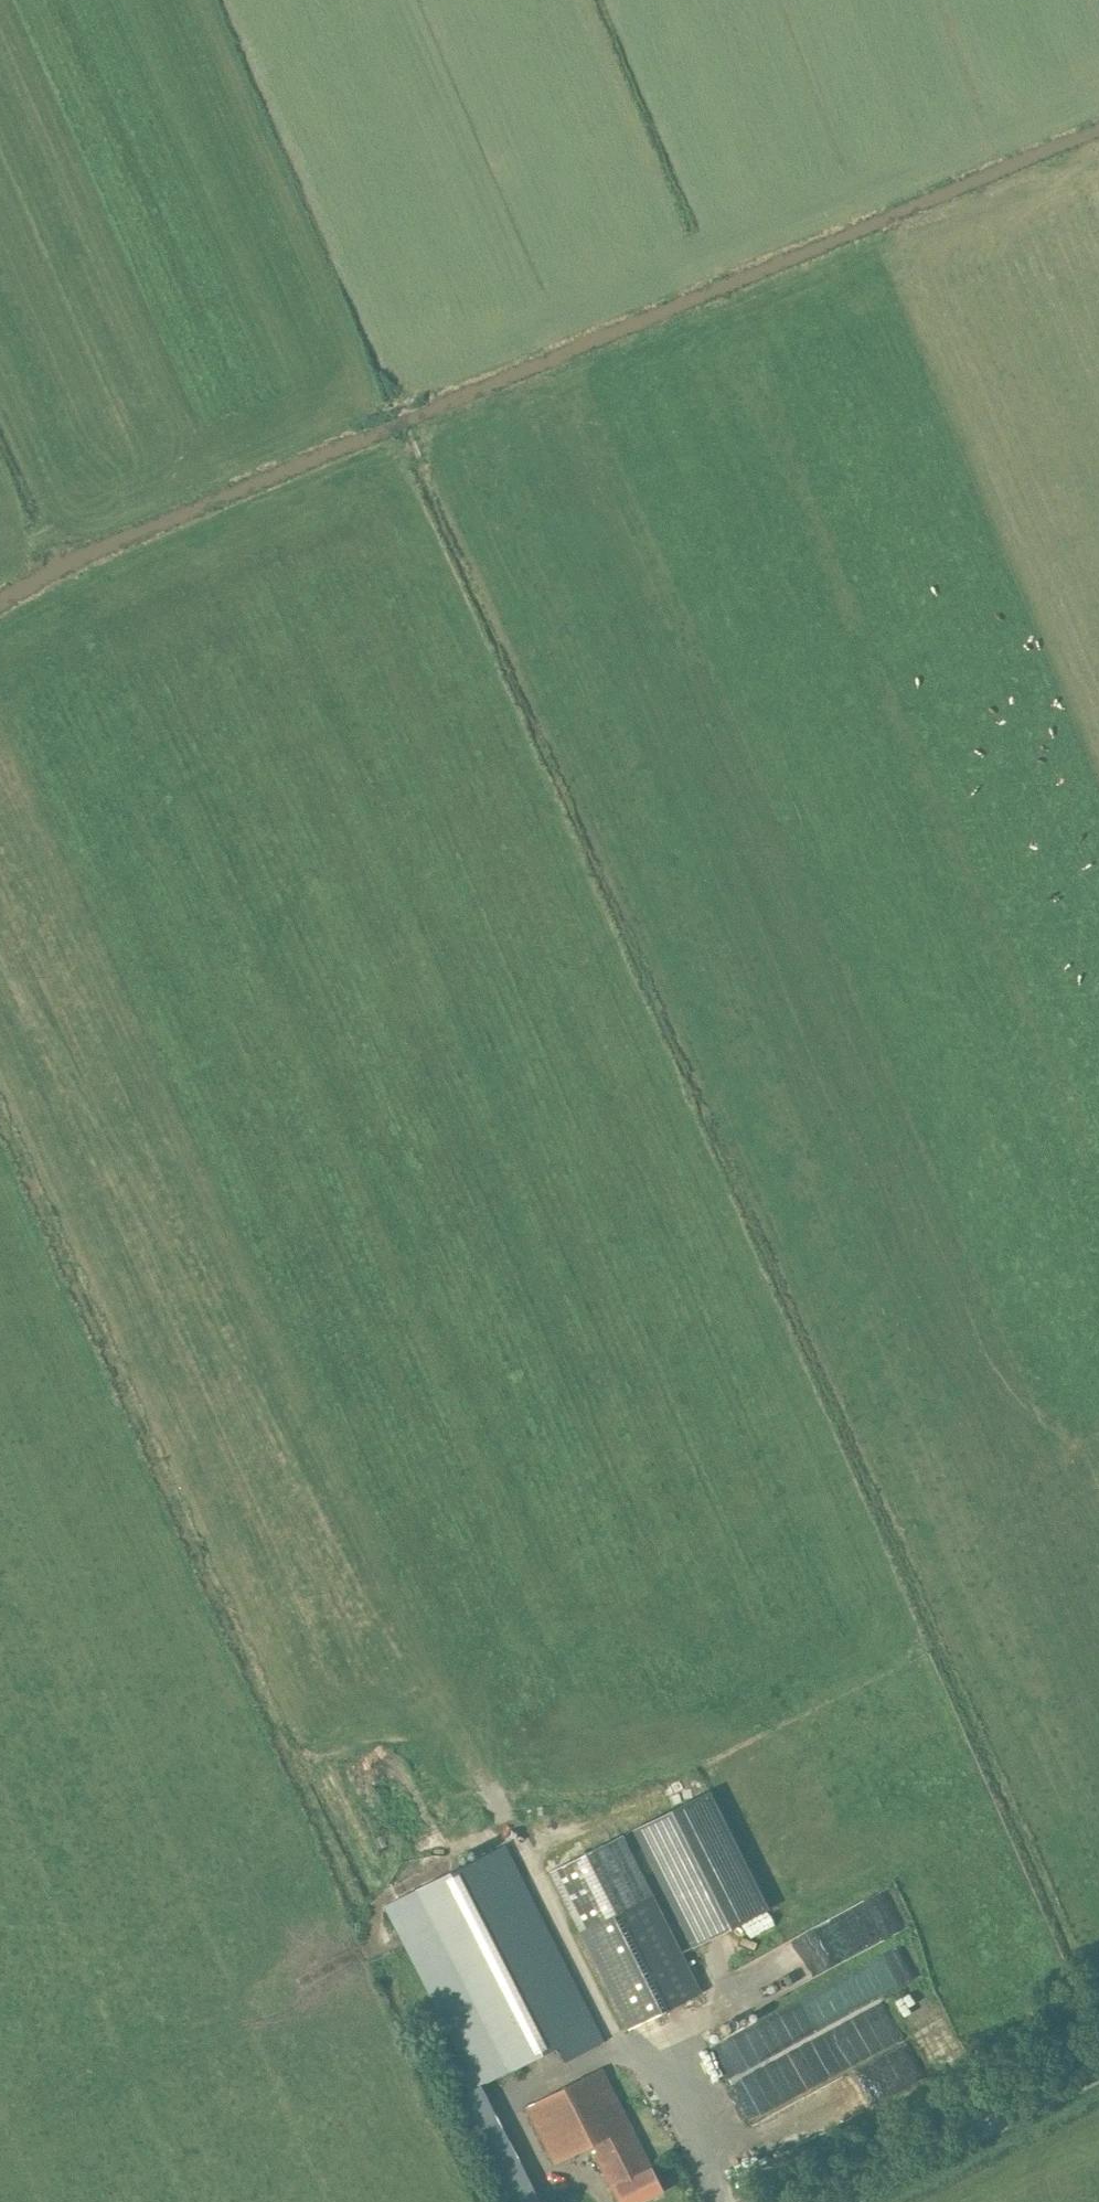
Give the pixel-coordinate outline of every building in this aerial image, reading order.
[(706,1792),(631,1830),(691,1950),(765,1911),(706,1792)] [(628,2029),(702,1991),(623,1834),(549,1871),(628,2029)] [(384,1905),(476,2087),(557,2046),(564,2061),(604,2040),(505,1843),(384,1905)] [(870,1943),(906,1928),(889,1888),(853,1903),(870,1943)] [(890,1962),(739,2027),(752,2057),(903,1992),(890,1962)] [(601,2067),(525,2105),(555,2163),(590,2145),(610,2184),(620,2201),(638,2201),(662,2190),(649,2164),(650,2164),(601,2067)]
